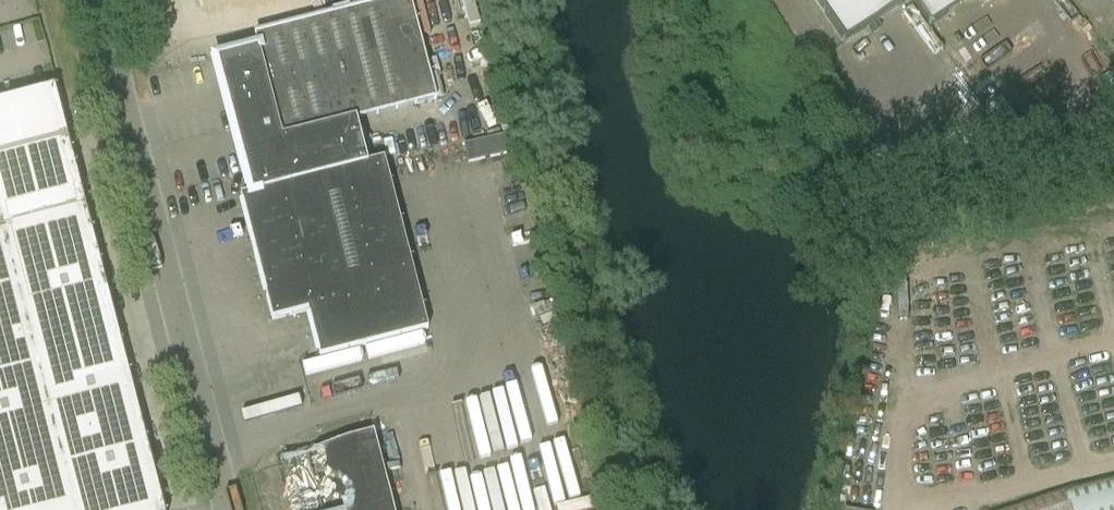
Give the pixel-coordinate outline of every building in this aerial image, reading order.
[(387,160),(375,115),(435,99),(409,0),(392,0),(326,17),(312,21),(254,36),(257,46),(249,48),(250,50),(220,58),(226,82),(233,107),(238,128),(245,151),(249,165),(250,171),(256,195),(242,199),(274,322),(311,312),(324,359),(431,331),(387,160)] [(910,0),(814,0),(844,45),(910,0)] [(929,28),(970,0),(910,0),(929,28)] [(59,105),(54,87),(48,88),(0,101),(0,509),(164,509),(59,105)] [(469,162),(503,154),(499,137),(465,145),(469,162)] [(293,509),(394,509),(374,432),(279,457),(293,509)] [(1065,489),(1001,509),(1113,509),(1113,477),(1065,489)]
